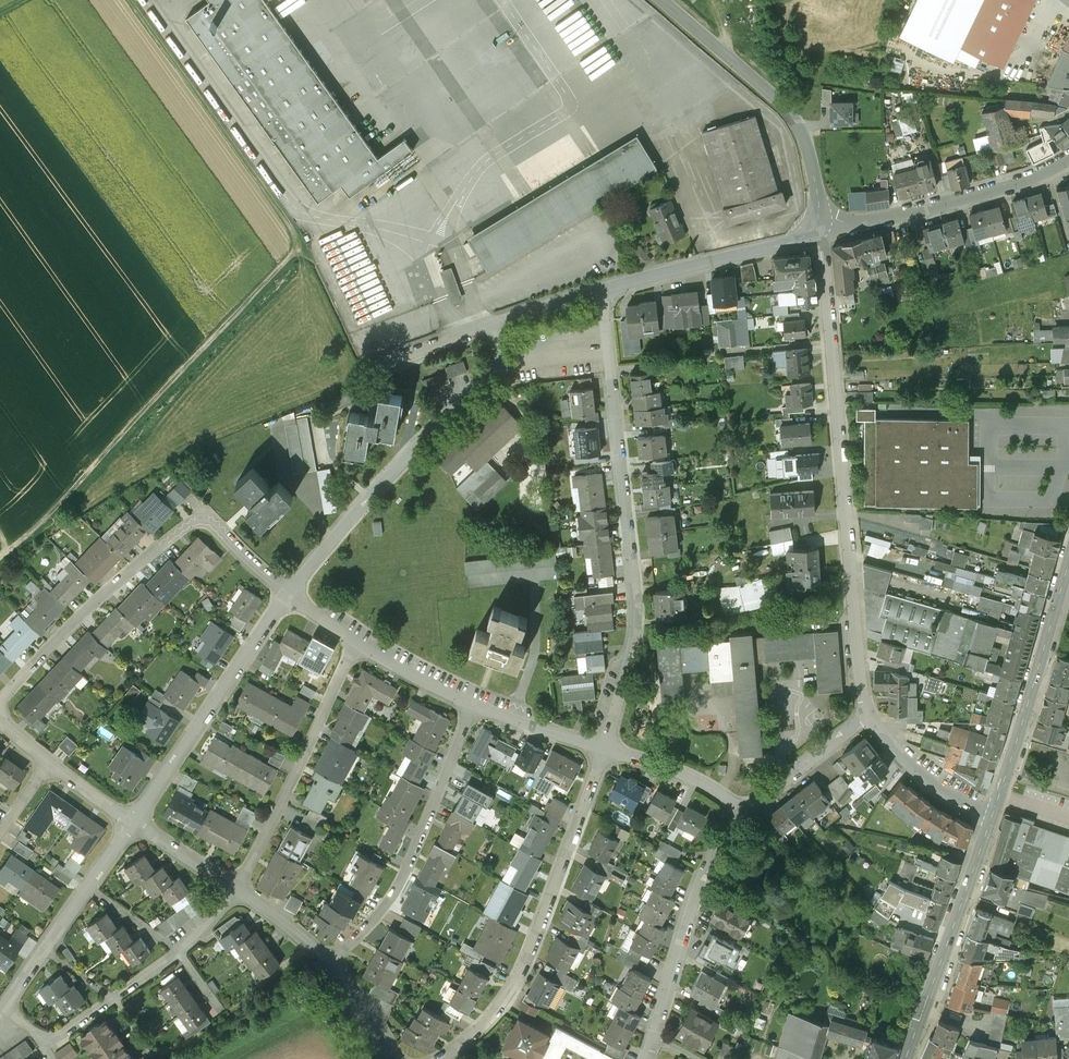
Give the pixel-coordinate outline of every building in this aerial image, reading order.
[(186,17),(318,200),(341,184),(349,195),(413,149),(405,138),(378,157),(264,0),(209,0),(210,1),(186,17)] [(460,14),(487,0),(453,0),(460,14)] [(982,0),(916,0),(899,35),(953,61),(955,56),(975,66),(980,56),(960,46),(982,0)] [(960,46),(980,56),(1003,67),(1035,0),(982,0),(960,46)] [(1068,88),(1068,52),(1063,49),(1046,86),(1054,87),(1064,88),(1067,88),(1068,88)] [(1048,101),(1057,103),(1064,88),(1054,87),(1048,101)] [(831,106),(831,102),(831,89),(822,88),(822,106),(831,106)] [(1067,88),(1064,88),(1057,103),(1068,106),(1068,104),(1068,88),(1067,88)] [(1031,100),(1005,98),(1004,106),(982,111),(989,134),(1011,128),(1007,115),(1029,116),(1029,112),(1053,115),(1054,114),(1067,107),(1055,103),(1031,100)] [(831,102),(831,106),(831,123),(851,123),(851,112),(851,102),(831,102)] [(891,122),(896,137),(909,133),(909,131),(915,129),(909,109),(896,113),(898,120),(891,122)] [(989,134),(982,111),(968,115),(975,138),(989,134)] [(755,115),(703,130),(726,207),(777,192),(755,115)] [(1068,142),(1068,132),(1062,124),(1040,127),(1043,141),(1026,149),(1033,163),(1054,153),(1048,141),(1053,138),(1062,148),(1068,142)] [(1012,130),(1011,128),(989,134),(975,138),(979,153),(991,150),(1026,139),(1022,127),(1012,130)] [(639,137),(470,241),(488,270),(657,167),(639,137)] [(963,146),(957,148),(960,155),(966,153),(963,146)] [(1000,148),(991,150),(994,165),(1003,163),(1000,148)] [(386,195),(426,165),(415,149),(375,179),(386,195)] [(928,153),(912,157),(915,166),(913,166),(914,168),(915,167),(921,190),(923,190),(925,191),(928,190),(930,188),(937,186),(928,153)] [(915,166),(912,157),(892,163),(893,168),(895,173),(914,168),(913,166),(915,166)] [(964,165),(962,157),(944,162),(948,175),(951,187),(952,189),(969,184),(964,165)] [(900,196),(921,190),(915,167),(914,168),(895,173),(894,173),(896,183),(900,196)] [(887,185),(896,183),(894,173),(895,173),(893,168),(887,169),(887,173),(887,179),(887,185)] [(951,187),(948,175),(942,177),(945,188),(951,187)] [(1058,192),(1065,217),(1068,216),(1068,186),(1066,187),(1067,189),(1058,192)] [(881,190),(866,193),(866,209),(889,206),(888,189),(881,190)] [(777,192),(726,207),(722,208),(726,220),(784,203),(781,191),(777,192)] [(866,209),(866,193),(849,194),(850,210),(866,209)] [(1041,193),(1027,198),(1033,218),(1047,214),(1044,204),(1041,193)] [(1027,198),(1012,202),(1016,216),(1019,227),(1020,227),(1034,223),(1033,218),(1027,198)] [(685,234),(670,199),(649,208),(650,209),(651,208),(666,241),(664,242),(665,243),(685,234)] [(1044,204),(1047,214),(1048,217),(1057,215),(1053,202),(1044,204)] [(999,206),(985,210),(985,211),(991,232),(991,233),(1005,229),(1006,229),(1003,219),(999,206)] [(977,236),(991,232),(985,211),(971,215),(970,214),(973,227),(976,236),(977,236)] [(1019,227),(1016,216),(1010,217),(1013,231),(1020,229),(1020,227),(1019,227)] [(1006,233),(1013,231),(1010,217),(1003,219),(1006,229),(1005,229),(1006,233)] [(943,223),(949,244),(949,245),(962,241),(964,241),(961,230),(957,218),(943,223)] [(943,223),(923,228),(929,249),(930,249),(949,244),(943,223)] [(971,243),(978,241),(977,236),(976,236),(973,227),(967,229),(971,242),(971,243)] [(962,241),(963,244),(971,242),(967,229),(967,228),(961,230),(964,241),(962,241)] [(1023,236),(1020,229),(1013,231),(1016,238),(1023,236)] [(893,231),(886,233),(889,243),(896,241),(893,231)] [(991,233),(991,232),(977,236),(978,241),(979,243),(993,239),(991,233)] [(868,237),(874,258),(877,257),(886,255),(881,234),(868,237)] [(843,244),(833,246),(832,246),(832,248),(836,279),(851,277),(849,266),(858,263),(858,262),(870,259),(874,258),(868,237),(843,244)] [(962,241),(949,245),(951,251),(964,247),(963,244),(962,241)] [(979,243),(978,241),(971,243),(974,252),(981,250),(979,243)] [(971,242),(963,244),(964,247),(966,254),(974,252),(971,243),(971,242)] [(641,246),(633,253),(644,266),(651,259),(641,246)] [(1037,249),(1040,262),(1045,260),(1041,247),(1037,249)] [(934,263),(930,249),(929,249),(923,251),(927,265),(934,263)] [(776,279),(811,276),(809,255),(774,258),(776,279)] [(877,257),(874,258),(881,284),(889,281),(885,263),(881,264),(879,258),(877,257)] [(881,284),(874,258),(870,259),(869,261),(871,266),(867,267),(873,288),(882,287),(881,284)] [(1021,258),(1012,260),(1014,269),(1024,266),(1021,258)] [(982,279),(1003,272),(1000,262),(993,263),(994,267),(980,271),(982,279)] [(937,275),(934,263),(927,265),(930,277),(937,275)] [(450,269),(442,273),(452,300),(461,297),(450,269)] [(734,276),(712,278),(713,293),(715,305),(737,303),(736,297),(734,276)] [(776,279),(772,279),(773,287),(792,286),(793,284),(796,286),(797,289),(794,289),(794,292),(797,291),(816,289),(815,276),(811,276),(776,279)] [(851,277),(836,279),(837,292),(847,291),(852,291),(851,277)] [(797,291),(798,303),(818,302),(816,289),(797,291)] [(680,293),(672,294),(674,313),(664,314),(664,316),(665,329),(710,324),(709,318),(701,318),(699,305),(698,291),(687,292),(687,291),(680,292),(680,293)] [(798,303),(797,291),(794,292),(779,293),(780,304),(774,305),(775,315),(787,314),(787,304),(798,303)] [(847,291),(837,292),(838,298),(839,320),(844,320),(843,309),(847,308),(847,299),(847,291)] [(715,305),(713,293),(707,294),(708,304),(709,313),(716,312),(715,305)] [(674,313),(672,294),(662,295),(664,314),(674,313)] [(738,318),(746,318),(744,296),(736,297),(737,303),(738,318)] [(642,305),(636,306),(639,333),(645,332),(644,330),(658,328),(657,316),(655,301),(641,303),(642,305)] [(701,318),(709,318),(709,313),(708,304),(699,305),(701,318)] [(628,316),(625,317),(622,320),(620,321),(623,353),(640,351),(638,333),(639,333),(636,306),(627,307),(628,316)] [(788,320),(787,314),(775,315),(776,322),(784,321),(788,320)] [(665,329),(664,316),(657,316),(658,328),(658,329),(665,329)] [(738,318),(716,321),(719,350),(749,347),(746,318),(738,318)] [(788,320),(784,321),(785,337),(806,335),(807,335),(808,334),(809,333),(809,332),(809,331),(809,330),(808,329),(807,328),(806,328),(805,328),(804,328),(803,319),(799,319),(788,320)] [(1040,331),(1041,342),(1065,341),(1068,341),(1068,329),(1040,331)] [(1061,349),(1064,350),(1065,347),(1051,348),(1052,362),(1062,362),(1064,353),(1061,352),(1061,349)] [(1065,347),(1064,350),(1061,349),(1061,352),(1064,353),(1062,362),(1068,362),(1068,347),(1065,347)] [(806,348),(786,349),(787,360),(790,359),(790,364),(791,374),(809,372),(806,348)] [(774,366),(790,364),(790,359),(787,360),(786,349),(773,351),(774,366)] [(743,356),(724,357),(725,370),(744,369),(743,356)] [(705,357),(694,358),(695,366),(705,365),(705,357)] [(642,373),(650,372),(650,369),(657,368),(656,360),(641,362),(642,373)] [(463,361),(444,368),(445,373),(421,381),(425,392),(450,384),(448,379),(467,372),(463,361)] [(1027,363),(1018,364),(1019,374),(1028,373),(1027,363)] [(851,371),(851,379),(864,379),(864,371),(851,371)] [(642,373),(631,374),(633,393),(652,391),(650,372),(642,373)] [(579,389),(592,388),(591,377),(578,378),(579,389)] [(810,383),(792,385),(792,395),(793,405),(802,404),(811,403),(810,383)] [(579,389),(570,390),(571,399),(572,415),(584,414),(595,413),(595,412),(592,388),(579,389)] [(652,391),(633,393),(635,409),(660,406),(658,391),(652,391)] [(351,411),(345,450),(367,454),(371,429),(396,434),(402,396),(380,392),(376,416),(351,411)] [(871,392),(857,392),(857,401),(872,401),(872,392),(871,392)] [(572,415),(571,399),(560,400),(562,416),(572,415)] [(522,425),(500,402),(453,445),(455,447),(451,451),(449,449),(438,460),(451,473),(466,459),(476,469),(456,488),(476,509),(506,480),(483,456),(509,432),(511,435),(522,425)] [(793,405),(787,406),(788,412),(803,411),(802,404),(793,405)] [(660,406),(635,409),(636,421),(639,423),(651,422),(668,420),(668,418),(667,411),(665,412),(664,405),(660,406)] [(865,419),(872,419),(872,408),(857,408),(856,420),(865,420),(865,419)] [(584,414),(585,421),(598,420),(597,412),(595,412),(595,413),(584,414)] [(285,425),(297,424),(295,417),(284,419),(285,425)] [(317,470),(308,417),(296,419),(305,472),(317,470)] [(671,417),(668,418),(668,420),(651,422),(652,429),(667,427),(672,426),(671,417)] [(792,417),(788,417),(782,418),(775,418),(775,426),(780,425),(793,424),(792,417)] [(872,419),(865,419),(865,420),(864,505),(966,505),(977,506),(977,496),(977,462),(967,462),(968,425),(968,420),(872,419)] [(793,424),(780,425),(781,444),(811,441),(809,423),(793,424)] [(305,473),(297,424),(285,425),(294,475),(305,473)] [(575,430),(576,430),(579,454),(577,455),(599,453),(596,427),(586,428),(575,429),(575,430)] [(653,435),(638,436),(640,456),(655,454),(666,453),(666,452),(664,435),(664,433),(653,435)] [(666,452),(666,453),(655,454),(656,461),(671,459),(670,451),(666,452)] [(818,454),(796,455),(797,472),(812,471),(817,471),(817,461),(819,461),(818,454)] [(671,459),(656,461),(652,462),(653,471),(641,472),(643,487),(664,484),(662,471),(676,470),(675,459),(671,459)] [(248,510),(262,524),(270,518),(269,517),(284,502),(285,503),(292,496),(279,481),(271,488),(267,485),(268,484),(253,468),(237,483),(252,499),(253,498),(257,502),(248,510)] [(325,513),(338,511),(330,468),(317,470),(325,513)] [(812,471),(797,472),(787,472),(788,483),(798,480),(812,479),(812,471)] [(605,507),(602,474),(574,477),(575,487),(579,486),(581,510),(605,507)] [(761,480),(748,483),(750,492),(763,489),(761,480)] [(191,491),(180,481),(169,493),(180,503),(191,491)] [(664,484),(643,487),(645,503),(645,504),(654,503),(670,501),(668,484),(664,484)] [(575,510),(581,510),(579,486),(575,487),(572,487),(575,510)] [(157,495),(163,500),(167,496),(161,490),(157,495)] [(813,491),(770,494),(771,516),(815,513),(813,491)] [(147,528),(152,532),(173,510),(163,500),(157,495),(155,492),(144,503),(147,505),(136,517),(147,528)] [(655,509),(662,508),(670,507),(670,501),(654,503),(655,509)] [(606,514),(605,507),(581,510),(582,517),(575,517),(578,539),(584,538),(585,544),(609,542),(608,535),(606,514)] [(121,555),(147,528),(136,517),(129,511),(123,518),(121,516),(102,537),(121,555)] [(649,534),(675,531),(673,514),(663,515),(647,517),(649,534)] [(931,530),(933,519),(919,515),(906,514),(906,521),(919,522),(918,529),(931,530)] [(375,535),(382,534),(381,521),(373,522),(375,535)] [(1026,522),(1026,527),(1035,528),(1034,531),(1060,539),(1065,524),(1064,524),(1056,523),(1026,522)] [(979,524),(977,532),(984,534),(987,526),(979,524)] [(768,532),(770,543),(792,539),(790,527),(768,532)] [(1026,546),(1029,547),(1034,531),(1035,528),(1026,527),(1023,527),(1018,544),(1026,546)] [(675,531),(649,534),(651,552),(668,550),(677,549),(677,548),(675,531)] [(1029,547),(1056,555),(1058,548),(1060,539),(1034,531),(1029,547)] [(122,555),(121,555),(102,537),(75,563),(91,579),(95,582),(122,555)] [(180,558),(175,563),(190,577),(190,578),(203,564),(209,570),(221,557),(214,551),(199,537),(191,545),(192,545),(180,558)] [(792,539),(770,543),(772,554),(794,549),(792,539)] [(613,575),(609,542),(585,544),(584,544),(586,556),(591,556),(593,573),(594,577),(599,576),(613,575)] [(895,549),(871,542),(867,555),(891,562),(895,549)] [(1024,554),(1026,546),(1018,544),(1016,551),(1021,553),(1024,554)] [(567,546),(568,556),(577,555),(576,545),(567,546)] [(928,549),(914,545),(912,553),(925,557),(928,549)] [(555,548),(556,552),(556,557),(568,556),(567,546),(555,548)] [(1054,562),(1056,555),(1029,547),(1026,546),(1024,554),(1030,555),(1034,553),(1029,571),(1049,577),(1053,562),(1054,562)] [(794,567),(819,566),(818,547),(800,548),(801,557),(792,558),(792,568),(794,567)] [(677,548),(677,549),(668,550),(668,556),(680,555),(679,548),(677,548)] [(1018,564),(1021,553),(1016,551),(1010,550),(1007,561),(1018,564)] [(67,556),(72,560),(73,561),(77,556),(71,551),(67,556)] [(954,551),(950,564),(964,568),(968,555),(954,551)] [(556,552),(465,561),(467,574),(557,564),(556,557),(556,552)] [(65,567),(72,560),(67,556),(55,568),(65,577),(70,571),(65,567)] [(65,606),(91,579),(75,563),(73,561),(72,560),(65,567),(70,571),(65,577),(54,588),(50,592),(65,606)] [(153,583),(149,588),(163,602),(178,586),(180,587),(190,577),(175,563),(171,560),(150,581),(153,583)] [(954,575),(975,581),(993,586),(995,578),(964,568),(950,564),(936,560),(935,567),(955,573),(954,575)] [(863,563),(864,586),(886,592),(891,571),(863,563)] [(819,566),(794,567),(792,568),(790,569),(791,577),(788,578),(788,583),(820,581),(819,566)] [(1045,592),(1049,577),(1029,571),(1027,578),(998,569),(995,578),(1013,583),(1025,586),(1045,592)] [(737,585),(740,585),(751,581),(748,571),(734,575),(737,585)] [(970,593),(980,596),(982,588),(974,585),(953,579),(932,573),(930,581),(970,593)] [(768,604),(780,601),(773,574),(762,578),(768,604)] [(614,585),(613,575),(599,576),(600,581),(597,581),(598,587),(614,585)] [(953,579),(974,585),(975,581),(954,575),(953,579)] [(40,582),(46,587),(50,592),(54,588),(43,578),(40,582)] [(746,610),(768,604),(762,578),(751,581),(740,585),(746,610)] [(27,585),(38,595),(44,589),(33,579),(27,585)] [(1022,597),(1025,586),(1013,583),(1010,594),(1017,595),(1022,597)] [(164,603),(163,602),(149,588),(145,585),(136,594),(134,592),(119,609),(135,625),(136,625),(144,617),(148,620),(164,603)] [(724,615),(746,610),(740,585),(737,585),(718,587),(724,615)] [(996,630),(997,625),(991,623),(985,621),(886,592),(864,586),(867,635),(976,666),(983,668),(990,646),(993,639),(995,633),(996,630)] [(1045,592),(1025,586),(1022,597),(1017,595),(1016,599),(1021,600),(1019,607),(1020,607),(1039,613),(1045,592)] [(40,633),(65,606),(50,592),(46,587),(44,589),(38,595),(44,601),(26,620),(40,633)] [(262,599),(246,588),(231,610),(236,614),(247,621),(262,599)] [(683,589),(655,592),(657,619),(685,616),(683,589)] [(589,631),(601,629),(615,628),(612,602),(614,602),(613,591),(587,594),(575,595),(576,607),(586,606),(589,631)] [(978,602),(980,596),(970,593),(968,599),(978,602)] [(1003,603),(980,596),(978,602),(976,607),(988,611),(985,621),(991,623),(997,625),(999,618),(1001,610),(1003,603)] [(209,597),(202,601),(208,611),(215,607),(209,597)] [(1003,603),(1001,610),(1009,613),(1011,605),(1003,603)] [(108,618),(93,634),(107,648),(124,629),(128,633),(135,625),(119,609),(117,607),(107,618),(108,618)] [(1032,635),(1039,613),(1020,607),(1018,615),(1016,614),(1014,620),(1016,620),(1015,623),(999,618),(997,625),(1013,629),(1032,635)] [(470,646),(485,652),(488,651),(503,656),(504,659),(518,664),(525,647),(512,642),(517,629),(522,631),(526,620),(519,618),(519,616),(501,609),(501,611),(493,608),(489,619),(494,620),(489,634),(477,629),(470,646)] [(40,633),(26,620),(20,614),(11,623),(17,629),(0,646),(0,648),(13,660),(40,633)] [(247,621),(236,614),(229,624),(241,631),(247,621)] [(235,636),(213,621),(201,638),(206,641),(199,652),(205,657),(215,663),(216,664),(235,636)] [(1013,629),(997,625),(996,630),(1008,634),(1012,633),(1013,629)] [(587,655),(588,666),(605,664),(601,629),(589,631),(575,632),(578,656),(587,655)] [(1026,657),(1032,635),(1013,629),(1012,633),(1009,643),(1006,651),(1026,657)] [(310,642),(288,630),(282,642),(276,639),(263,662),(275,668),(281,658),(284,652),(291,656),(299,661),(310,642)] [(814,632),(816,657),(819,692),(842,690),(837,630),(814,632)] [(1008,634),(996,630),(995,633),(993,639),(1009,643),(1012,633),(1008,634)] [(90,631),(65,657),(79,671),(96,653),(100,657),(108,648),(107,648),(93,634),(90,631)] [(708,642),(680,644),(682,669),(710,666),(711,679),(712,693),(735,691),(740,754),(762,753),(754,662),(816,657),(814,632),(752,638),(752,632),(730,634),(730,638),(707,640),(708,642)] [(903,645),(882,639),(877,654),(885,656),(899,660),(899,659),(903,645)] [(682,669),(680,644),(680,641),(657,643),(663,702),(685,700),(682,669)] [(331,654),(310,642),(299,661),(307,665),(308,663),(322,670),(320,672),(321,673),(331,654)] [(903,645),(899,659),(910,662),(914,648),(903,645)] [(983,668),(1000,673),(1002,667),(998,664),(995,663),(999,648),(990,646),(983,668)] [(13,660),(0,648),(0,671),(1,670),(3,671),(13,660)] [(1020,679),(1026,657),(1006,651),(1002,667),(1000,673),(1020,679)] [(288,661),(291,656),(284,652),(281,658),(288,661)] [(934,662),(933,654),(926,656),(927,663),(934,662)] [(580,673),(588,672),(588,666),(587,655),(578,656),(580,673)] [(1068,671),(1068,658),(1057,655),(1054,666),(1068,671)] [(910,662),(899,659),(899,660),(885,656),(883,662),(908,670),(910,662)] [(65,657),(41,683),(57,699),(59,700),(75,683),(83,674),(79,671),(65,657)] [(211,668),(215,663),(205,657),(202,662),(211,668)] [(271,675),(275,668),(263,662),(259,669),(271,675)] [(588,666),(588,672),(593,672),(606,671),(605,664),(588,666)] [(999,677),(1000,673),(983,668),(976,666),(974,673),(995,679),(999,677)] [(1068,683),(1068,671),(1054,666),(1050,678),(1068,683)] [(363,669),(348,695),(363,704),(369,693),(387,703),(396,688),(363,669)] [(167,696),(184,708),(202,683),(195,678),(182,670),(176,679),(179,680),(168,696),(165,694),(165,695),(167,696)] [(907,676),(891,670),(874,670),(874,688),(890,688),(890,696),(892,696),(915,696),(915,682),(907,682),(907,676)] [(593,672),(588,672),(580,673),(562,675),(565,700),(576,699),(583,698),(596,697),(593,672)] [(195,678),(202,683),(207,686),(210,681),(198,673),(195,678)] [(1020,679),(1000,673),(999,677),(997,686),(991,685),(989,693),(994,695),(1014,700),(1020,679)] [(88,679),(83,674),(75,683),(80,687),(88,679)] [(924,689),(938,693),(941,679),(928,675),(924,689)] [(1066,701),(1068,690),(1068,683),(1050,678),(1045,695),(1066,701)] [(276,698),(248,682),(237,703),(252,712),(265,719),(276,698)] [(41,683),(18,707),(22,710),(20,712),(31,722),(30,723),(39,732),(47,724),(37,715),(48,704),(50,706),(57,699),(41,683)] [(304,685),(301,691),(313,698),(316,691),(304,685)] [(157,690),(153,695),(163,702),(167,696),(165,695),(157,690)] [(992,701),(994,695),(989,693),(979,690),(977,696),(992,701)] [(153,695),(149,702),(159,708),(163,702),(153,695)] [(367,706),(363,704),(348,695),(345,702),(346,702),(364,712),(367,706)] [(1010,716),(1014,700),(994,695),(992,701),(991,705),(988,703),(986,709),(990,710),(1010,716)] [(1039,718),(1059,724),(1065,704),(1068,705),(1068,702),(1066,701),(1045,695),(1039,718)] [(917,696),(915,696),(892,696),(892,705),(890,707),(889,714),(907,714),(917,714),(917,713),(917,696)] [(293,707),(276,698),(265,719),(293,735),(305,714),(304,713),(293,707)] [(295,704),(306,710),(310,704),(298,698),(295,704)] [(583,698),(576,699),(578,715),(585,714),(583,698)] [(413,715),(420,703),(412,699),(406,711),(413,715)] [(165,744),(180,722),(162,709),(161,710),(159,708),(149,702),(148,701),(137,718),(158,731),(154,737),(165,744)] [(334,730),(331,736),(334,737),(353,748),(371,716),(364,712),(346,702),(341,711),(344,713),(334,730)] [(418,734),(436,743),(449,719),(431,709),(430,710),(420,705),(421,704),(420,703),(413,715),(425,721),(419,733),(418,734)] [(293,707),(304,713),(306,710),(295,704),(293,707)] [(986,723),(991,723),(1008,723),(1010,716),(990,710),(988,718),(986,723)] [(261,724),(265,719),(252,712),(249,718),(261,724)] [(917,714),(907,714),(907,722),(923,722),(923,713),(917,713),(917,714)] [(986,723),(988,718),(972,713),(969,723),(986,723)] [(1059,724),(1039,718),(1034,734),(1060,742),(1065,726),(1059,724)] [(223,721),(220,726),(230,732),(233,726),(223,721)] [(1008,723),(991,723),(986,737),(981,754),(997,759),(1000,750),(1008,723)] [(981,754),(986,737),(951,726),(949,732),(946,743),(981,754)] [(491,732),(484,727),(468,757),(485,766),(489,758),(506,767),(517,746),(511,743),(510,744),(504,741),(503,742),(497,739),(498,737),(498,736),(497,736),(497,735),(496,735),(496,734),(495,734),(494,734),(493,735),(492,737),(489,735),(491,732)] [(935,739),(946,743),(949,732),(939,728),(935,739)] [(414,740),(434,751),(438,744),(436,743),(418,734),(419,733),(418,733),(414,740)] [(69,755),(78,746),(67,736),(59,746),(69,755)] [(93,736),(84,745),(88,749),(97,740),(93,736)] [(967,768),(976,771),(978,765),(981,754),(946,743),(935,739),(924,736),(920,749),(946,757),(945,761),(955,765),(967,768)] [(231,747),(215,737),(204,756),(215,763),(232,772),(243,753),(244,751),(233,744),(231,747)] [(353,748),(334,737),(330,743),(355,757),(359,751),(353,748)] [(877,754),(864,738),(842,755),(856,773),(862,768),(861,766),(877,754)] [(411,780),(418,784),(423,775),(421,775),(434,751),(414,740),(412,739),(409,745),(407,743),(402,753),(407,755),(413,758),(403,776),(404,776),(411,780)] [(527,741),(516,762),(533,771),(544,750),(527,741)] [(315,769),(316,770),(341,784),(341,783),(338,781),(345,770),(348,771),(355,757),(330,743),(329,743),(324,753),(328,755),(326,759),(325,758),(318,771),(315,769)] [(140,756),(124,746),(110,766),(117,770),(112,776),(133,790),(142,776),(144,777),(149,771),(136,762),(140,756)] [(268,761),(279,767),(285,756),(274,750),(268,761)] [(580,766),(552,750),(532,786),(548,794),(554,781),(568,789),(580,766)] [(136,762),(149,771),(156,759),(143,751),(140,756),(136,762)] [(249,756),(243,753),(232,772),(232,773),(266,792),(277,772),(260,762),(261,761),(249,754),(249,756)] [(888,768),(877,754),(861,766),(862,768),(856,773),(854,775),(856,778),(849,783),(854,788),(858,794),(865,789),(860,784),(869,777),(872,780),(888,768)] [(993,770),(997,759),(981,754),(978,765),(993,770)] [(397,773),(403,776),(413,758),(407,755),(397,773)] [(215,763),(204,756),(200,763),(212,770),(215,763)] [(4,758),(0,764),(0,778),(12,786),(23,770),(4,758)] [(832,765),(839,775),(844,770),(837,761),(832,765)] [(972,785),(976,771),(967,768),(955,765),(945,761),(943,766),(972,785)] [(985,793),(993,770),(978,765),(976,771),(972,785),(985,793)] [(1024,767),(1022,776),(1029,778),(1031,770),(1024,767)] [(314,782),(302,804),(311,808),(320,814),(332,793),(338,796),(344,785),(341,783),(341,784),(316,770),(313,777),(319,781),(318,784),(314,782)] [(185,773),(178,786),(191,793),(198,780),(185,773)] [(628,779),(621,775),(610,796),(633,808),(638,799),(644,787),(636,783),(637,780),(630,776),(628,779)] [(839,775),(826,786),(829,789),(837,799),(838,798),(837,798),(848,785),(839,775)] [(407,786),(411,780),(404,776),(401,783),(407,786)] [(407,786),(418,792),(422,786),(418,784),(411,780),(407,786)] [(644,787),(638,799),(643,802),(651,787),(637,780),(636,783),(644,787)] [(813,780),(795,794),(809,812),(812,815),(829,802),(830,801),(824,793),(813,780)] [(455,812),(473,822),(476,815),(477,816),(478,814),(477,814),(483,804),(488,807),(494,796),(468,782),(462,793),(465,794),(455,812)] [(913,822),(922,828),(934,809),(928,805),(929,804),(920,797),(919,798),(916,795),(917,794),(907,786),(906,787),(899,782),(885,799),(891,804),(891,808),(907,822),(913,822)] [(382,807),(404,819),(418,792),(407,786),(401,783),(400,783),(401,784),(391,801),(387,798),(382,807)] [(848,785),(837,798),(838,798),(840,801),(854,788),(849,783),(848,785)] [(876,784),(863,795),(867,801),(880,790),(876,784)] [(422,797),(428,799),(431,790),(426,788),(422,797)] [(831,804),(837,799),(829,789),(824,793),(830,801),(829,802),(831,804)] [(181,823),(193,802),(194,800),(176,790),(163,814),(181,823)] [(675,800),(657,791),(647,809),(657,815),(658,812),(665,816),(666,816),(671,808),(675,800)] [(61,802),(49,794),(27,825),(41,834),(47,825),(45,824),(52,813),(67,824),(77,810),(63,800),(61,802)] [(789,801),(783,806),(795,821),(796,823),(809,812),(795,794),(788,800),(789,801)] [(863,795),(852,803),(857,809),(867,801),(863,795)] [(546,812),(561,820),(568,805),(555,798),(552,804),(549,803),(544,811),(546,812)] [(208,811),(193,802),(181,823),(197,832),(208,811)] [(543,818),(546,812),(544,811),(532,804),(529,810),(535,814),(543,818)] [(795,821),(783,806),(782,805),(769,815),(779,827),(782,831),(783,831),(795,821)] [(244,806),(237,818),(250,825),(257,813),(244,806)] [(705,816),(687,806),(683,814),(678,823),(696,833),(705,816)] [(846,806),(839,811),(844,817),(851,811),(846,806)] [(377,816),(393,825),(386,838),(385,837),(380,845),(393,852),(397,844),(396,843),(408,821),(404,819),(382,807),(377,816)] [(328,818),(320,814),(311,808),(307,815),(319,822),(324,824),(328,818)] [(667,827),(676,811),(671,808),(666,816),(665,816),(660,824),(667,827)] [(940,813),(934,809),(922,828),(931,834),(933,838),(939,841),(941,836),(947,839),(948,842),(952,843),(955,844),(956,843),(966,846),(973,828),(955,819),(954,820),(950,818),(951,817),(941,812),(940,813)] [(103,829),(77,810),(67,824),(65,827),(77,835),(71,845),(85,855),(103,829)] [(209,810),(208,811),(197,832),(235,853),(239,845),(240,846),(248,831),(238,826),(238,827),(234,825),(235,824),(225,818),(224,819),(210,811),(210,810),(209,810)] [(473,822),(455,812),(453,811),(447,822),(449,823),(437,844),(437,845),(451,852),(457,841),(463,830),(469,834),(475,823),(473,822)] [(674,831),(678,823),(683,814),(676,811),(667,827),(674,831)] [(557,826),(561,820),(546,812),(543,818),(545,819),(555,825),(557,826)] [(315,829),(319,822),(307,815),(306,814),(302,821),(315,829)] [(520,848),(540,858),(538,857),(555,825),(545,819),(543,818),(535,814),(529,825),(532,826),(526,837),(520,848)] [(1005,816),(990,867),(1030,881),(1030,880),(1068,894),(1068,838),(1005,816)] [(305,850),(313,836),(291,824),(278,849),(300,861),(300,860),(297,858),(303,849),(305,850)] [(619,826),(615,833),(625,838),(628,831),(619,826)] [(783,831),(782,831),(779,827),(773,831),(782,842),(788,837),(783,831)] [(335,832),(328,828),(323,837),(330,840),(335,832)] [(20,841),(26,845),(31,839),(26,835),(27,833),(22,829),(16,838),(20,841)] [(511,842),(520,848),(526,837),(516,832),(511,842)] [(618,842),(600,832),(589,853),(599,858),(607,862),(614,849),(612,848),(615,841),(617,842),(618,842)] [(677,858),(681,850),(661,839),(657,847),(664,851),(677,858)] [(847,839),(840,845),(847,853),(854,848),(847,839)] [(26,845),(20,841),(15,849),(29,859),(35,851),(26,845)] [(451,852),(457,855),(463,844),(457,841),(451,852)] [(419,877),(435,885),(447,863),(452,866),(457,855),(451,852),(437,845),(437,844),(435,843),(429,854),(431,855),(419,877)] [(955,844),(952,843),(951,850),(963,854),(966,846),(956,843),(955,844)] [(653,855),(660,859),(664,851),(657,847),(653,855)] [(514,878),(529,886),(543,860),(540,858),(520,848),(515,858),(523,862),(514,878)] [(302,862),(300,861),(278,849),(259,883),(283,896),(302,862)] [(673,865),(677,858),(664,851),(660,859),(666,862),(667,861),(673,865)] [(384,866),(358,852),(349,867),(357,872),(352,882),(370,892),(384,866)] [(74,853),(70,858),(78,864),(82,859),(74,853)] [(145,853),(125,867),(137,883),(143,879),(157,870),(145,853)] [(12,854),(0,870),(0,872),(9,878),(23,888),(35,871),(21,861),(21,860),(12,854)] [(960,862),(941,855),(937,867),(931,864),(929,869),(938,873),(954,879),(960,862)] [(50,862),(55,866),(59,861),(54,857),(50,862)] [(70,858),(65,865),(76,872),(81,865),(78,864),(70,858)] [(614,866),(607,862),(599,858),(596,864),(599,866),(611,872),(614,866)] [(916,858),(913,864),(917,865),(929,869),(931,864),(916,858)] [(906,880),(905,883),(910,884),(911,881),(917,865),(913,864),(904,860),(899,876),(906,880)] [(59,861),(55,866),(62,870),(65,865),(59,861)] [(660,874),(676,882),(682,870),(673,865),(667,861),(666,862),(660,874)] [(65,865),(62,870),(72,878),(76,872),(65,865)] [(157,870),(143,879),(155,895),(163,889),(174,881),(163,865),(157,870)] [(58,876),(62,870),(55,866),(51,872),(58,876)] [(596,872),(585,866),(574,887),(593,897),(604,877),(604,876),(596,872)] [(608,879),(612,873),(611,872),(599,866),(596,872),(604,876),(604,877),(608,879)] [(614,866),(611,872),(612,873),(624,879),(627,873),(614,866)] [(993,897),(1005,901),(1008,894),(1010,895),(1013,886),(1011,886),(1014,876),(990,868),(982,892),(993,896),(993,897)] [(72,878),(62,870),(58,876),(68,883),(72,878)] [(48,880),(35,871),(23,888),(22,888),(47,906),(59,889),(48,881),(48,880)] [(0,872),(0,881),(5,884),(9,878),(0,872)] [(624,879),(612,873),(609,879),(621,885),(624,879)] [(676,882),(660,874),(659,873),(651,886),(655,888),(668,896),(676,882)] [(946,903),(954,879),(938,873),(933,888),(929,898),(937,900),(946,903)] [(412,889),(401,909),(424,922),(429,912),(424,910),(430,899),(435,902),(442,889),(435,885),(435,886),(419,877),(417,876),(411,888),(412,889)] [(628,881),(634,885),(637,879),(632,876),(628,881)] [(174,881),(163,889),(172,902),(184,893),(190,889),(189,889),(181,877),(174,881)] [(525,893),(529,886),(514,878),(510,884),(525,893)] [(1029,881),(1023,879),(1019,888),(1026,891),(1029,881)] [(512,927),(512,926),(529,895),(525,893),(510,884),(502,880),(484,913),(492,917),(512,927)] [(883,894),(896,903),(900,896),(905,889),(903,888),(891,881),(884,893),(883,894)] [(929,898),(933,888),(911,881),(910,884),(905,883),(903,888),(905,889),(916,893),(926,897),(929,898)] [(370,892),(352,882),(349,888),(355,891),(367,898),(370,892)] [(190,889),(184,893),(190,902),(194,899),(199,895),(203,893),(196,884),(189,889),(190,889)] [(867,897),(876,906),(883,894),(884,893),(878,887),(867,897)] [(666,912),(674,898),(668,896),(655,888),(647,902),(666,912)] [(339,889),(331,903),(351,914),(354,915),(361,902),(352,896),(339,889)] [(900,896),(912,901),(916,893),(905,889),(900,896)] [(355,891),(352,896),(361,902),(364,904),(367,898),(355,891)] [(1034,893),(1026,891),(1022,901),(1030,904),(1034,893)] [(190,902),(184,893),(172,902),(178,910),(183,907),(189,903),(190,902)] [(923,906),(926,897),(916,893),(912,901),(923,906)] [(303,900),(292,894),(286,905),(297,912),(303,900)] [(889,914),(896,903),(883,894),(876,906),(889,914)] [(194,899),(201,909),(207,906),(199,895),(194,899)] [(923,906),(933,909),(937,900),(929,898),(926,897),(923,906)] [(194,899),(190,902),(189,903),(196,913),(201,909),(194,899)] [(943,912),(946,903),(937,900),(933,909),(943,912)] [(328,901),(321,914),(341,925),(344,927),(351,914),(331,903),(328,901)] [(587,901),(583,909),(593,914),(593,915),(595,917),(600,908),(587,901)] [(750,918),(720,901),(716,909),(711,919),(731,929),(730,930),(739,935),(739,934),(741,935),(750,918)] [(659,925),(666,912),(647,902),(640,915),(648,920),(648,919),(659,925)] [(191,917),(196,913),(189,903),(183,907),(191,917)] [(571,903),(561,922),(583,934),(593,915),(593,914),(583,909),(571,903)] [(1034,909),(1021,904),(1018,913),(1031,918),(1034,909)] [(861,905),(854,913),(859,917),(866,909),(861,905)] [(185,921),(191,917),(183,907),(178,910),(185,921)] [(620,908),(617,915),(624,918),(627,911),(620,908)] [(882,925),(884,927),(890,919),(874,908),(868,917),(874,921),(873,923),(880,928),(882,925)] [(937,930),(943,912),(933,909),(933,911),(932,910),(927,914),(923,925),(937,930)] [(1001,918),(976,909),(967,933),(987,940),(992,942),(994,936),(996,930),(1001,918)] [(180,924),(185,921),(178,910),(173,914),(180,924)] [(334,938),(341,925),(321,914),(318,912),(311,925),(334,938)] [(108,935),(118,928),(107,913),(89,925),(100,941),(108,935)] [(175,928),(180,924),(173,914),(167,918),(175,928)] [(221,937),(241,923),(240,921),(241,918),(237,917),(235,915),(213,931),(219,939),(222,937),(221,937)] [(157,925),(162,922),(158,916),(150,922),(154,928),(157,925)] [(0,920),(0,924),(8,929),(12,923),(2,917),(0,920)] [(486,954),(500,962),(518,930),(514,929),(515,928),(512,926),(512,927),(492,917),(475,948),(486,954)] [(169,932),(175,928),(167,918),(162,922),(169,932)] [(1001,918),(996,930),(1009,935),(1013,923),(1001,918)] [(407,919),(401,930),(412,937),(418,926),(407,919)] [(658,942),(665,928),(659,925),(648,919),(648,920),(641,933),(658,942)] [(169,932),(162,922),(157,925),(165,935),(169,932)] [(251,933),(243,922),(241,923),(221,937),(222,937),(230,948),(236,944),(251,933)] [(23,923),(19,928),(28,934),(31,929),(23,923)] [(117,953),(125,947),(135,940),(124,924),(118,928),(108,935),(114,944),(112,945),(117,953)] [(864,924),(859,933),(865,936),(869,926),(864,924)] [(897,924),(892,941),(903,944),(907,932),(897,924)] [(621,947),(628,951),(631,945),(639,932),(631,927),(621,947)] [(29,936),(17,928),(8,940),(15,945),(20,949),(29,936)] [(379,947),(402,959),(412,941),(389,928),(379,947)] [(251,933),(236,944),(242,953),(244,955),(264,942),(255,930),(251,933)] [(650,955),(658,942),(641,933),(639,932),(631,945),(642,951),(650,955)] [(916,934),(907,932),(903,944),(901,950),(910,952),(916,934)] [(987,940),(967,933),(958,958),(962,959),(980,961),(985,945),(987,940)] [(934,940),(916,934),(910,952),(928,958),(934,940)] [(0,935),(0,967),(5,970),(17,953),(12,949),(15,945),(8,940),(0,935)] [(112,945),(114,944),(108,935),(100,941),(106,949),(112,945)] [(568,944),(578,949),(577,950),(582,952),(587,955),(592,946),(572,935),(568,944)] [(733,946),(714,935),(705,950),(715,955),(725,961),(733,946)] [(141,936),(135,940),(125,947),(135,961),(134,962),(134,963),(152,951),(141,936)] [(994,936),(992,942),(1005,947),(1009,948),(1011,942),(994,936)] [(558,962),(568,967),(570,964),(577,950),(578,949),(568,944),(558,938),(548,957),(558,962)] [(987,940),(985,945),(988,946),(987,948),(996,952),(997,951),(1004,953),(1005,947),(992,942),(987,940)] [(264,942),(244,955),(252,967),(253,966),(272,953),(264,942)] [(486,954),(475,948),(464,942),(461,949),(468,953),(482,961),(486,954)] [(242,953),(236,944),(230,948),(236,957),(242,953)] [(631,945),(628,951),(629,951),(639,956),(642,951),(631,945)] [(372,960),(396,974),(403,960),(402,959),(379,947),(372,960)] [(615,958),(623,963),(626,957),(629,951),(628,951),(621,947),(615,958)] [(68,948),(62,951),(70,962),(75,958),(68,948)] [(577,950),(570,964),(574,967),(582,952),(577,950)] [(715,955),(705,950),(702,956),(709,959),(712,961),(715,955)] [(639,956),(629,951),(626,957),(637,963),(641,957),(639,956)] [(642,951),(639,956),(641,957),(647,961),(650,955),(642,951)] [(272,953),(253,966),(261,978),(272,969),(279,964),(272,953)] [(478,968),(482,961),(468,953),(463,962),(468,965),(469,963),(478,968)] [(709,959),(702,956),(698,954),(695,960),(706,966),(709,959)] [(626,957),(623,963),(632,968),(634,969),(637,963),(626,957)] [(980,961),(962,959),(954,981),(965,984),(966,979),(974,981),(981,961),(980,961)] [(388,987),(396,974),(372,960),(364,974),(376,981),(381,984),(387,987),(388,988),(388,987)] [(489,977),(494,967),(482,961),(478,968),(477,971),(489,977)] [(974,981),(988,985),(995,961),(981,961),(974,981)] [(559,971),(565,973),(568,967),(558,962),(555,968),(559,971)] [(479,994),(489,977),(477,971),(470,967),(460,984),(479,994)] [(640,997),(650,977),(634,969),(632,968),(622,987),(640,997)] [(272,969),(261,978),(265,983),(276,975),(272,969)] [(554,981),(560,984),(559,985),(565,988),(566,989),(572,977),(565,973),(559,971),(554,981)] [(712,977),(701,971),(690,991),(701,997),(714,1004),(725,983),(714,977),(712,976),(712,977)] [(717,972),(714,977),(725,983),(728,978),(717,972)] [(560,984),(554,981),(541,974),(530,994),(530,995),(538,999),(548,1005),(559,985),(560,984)] [(51,1001),(57,997),(70,988),(62,976),(43,989),(51,1001)] [(162,988),(171,1002),(188,990),(178,977),(162,988)] [(212,979),(207,983),(214,994),(219,990),(212,979)] [(965,984),(954,981),(947,1003),(971,1009),(976,993),(984,996),(988,985),(974,981),(966,979),(965,984)] [(381,984),(376,981),(369,992),(375,995),(381,984)] [(381,984),(375,995),(381,998),(387,987),(381,984)] [(470,1012),(479,994),(460,984),(456,990),(450,987),(444,997),(451,1001),(450,1001),(465,1009),(470,1012)] [(559,985),(548,1005),(554,1008),(565,988),(559,985)] [(73,986),(70,988),(57,997),(67,1012),(84,1000),(78,991),(77,991),(73,986)] [(632,1010),(640,997),(622,987),(621,986),(613,1000),(621,1004),(632,1010)] [(388,988),(387,987),(381,998),(387,1001),(393,990),(388,987),(388,988)] [(171,1002),(181,1015),(197,1003),(188,990),(171,1002)] [(399,993),(393,990),(387,1001),(393,1005),(399,993)] [(534,1007),(538,999),(530,995),(530,994),(527,993),(523,1000),(534,1007)] [(710,1010),(714,1004),(701,997),(698,1003),(710,1010)] [(992,1012),(1005,1015),(1008,1001),(994,999),(992,1012)] [(537,1008),(534,1007),(523,1000),(519,1007),(534,1015),(537,1008)] [(449,1004),(464,1011),(465,1009),(450,1001),(449,1004)] [(206,1016),(197,1003),(181,1015),(190,1028),(197,1023),(206,1016)] [(445,1011),(455,1017),(460,1020),(464,1012),(464,1011),(449,1004),(445,1011)] [(621,1004),(613,1017),(633,1028),(640,1014),(632,1010),(621,1004)] [(724,1010),(714,1004),(710,1010),(721,1016),(724,1010)] [(827,1005),(822,1021),(829,1023),(830,1019),(867,1030),(869,1024),(844,1016),(845,1011),(827,1005)] [(1054,1006),(1056,1036),(1056,1038),(1068,1037),(1068,1006),(1068,1005),(1054,1006)] [(719,1023),(691,1007),(684,1019),(682,1020),(680,1023),(681,1025),(676,1033),(704,1049),(709,1041),(711,1040),(712,1038),(712,1036),(719,1023)] [(416,1017),(442,1031),(446,1033),(451,1024),(447,1022),(448,1021),(440,1017),(424,1008),(423,1009),(426,1010),(421,1019),(416,1017)] [(447,1022),(451,1024),(455,1017),(445,1011),(443,1011),(440,1017),(448,1021),(447,1022)] [(790,1011),(780,1046),(777,1057),(777,1058),(802,1058),(813,1019),(790,1011)] [(1005,1015),(994,1013),(987,1045),(997,1048),(1000,1048),(1007,1015),(1005,1015)] [(190,1028),(181,1015),(174,1019),(184,1033),(190,1028)] [(756,1016),(753,1025),(763,1028),(766,1019),(756,1016)] [(408,1025),(407,1026),(434,1040),(439,1030),(442,1032),(442,1031),(416,1017),(415,1017),(418,1019),(413,1028),(408,1025)] [(633,1028),(613,1017),(603,1036),(611,1041),(612,1041),(622,1046),(623,1046),(633,1028)] [(722,1024),(733,1030),(736,1024),(725,1018),(722,1024)] [(813,1019),(802,1058),(817,1058),(818,1056),(820,1057),(827,1033),(862,1044),(863,1042),(869,1044),(871,1037),(865,1035),(867,1030),(830,1019),(829,1023),(822,1021),(813,1019)] [(106,1020),(100,1024),(96,1023),(89,1028),(89,1032),(82,1037),(98,1058),(102,1058),(123,1044),(106,1020)] [(519,1021),(516,1028),(513,1026),(507,1037),(510,1039),(506,1046),(530,1058),(532,1058),(533,1058),(535,1058),(539,1058),(549,1040),(544,1037),(545,1035),(519,1021)] [(933,1038),(945,1044),(943,1048),(946,1049),(950,1051),(954,1039),(955,1040),(959,1028),(948,1025),(939,1022),(933,1038)] [(190,1028),(184,1033),(187,1038),(201,1028),(197,1023),(190,1028)] [(402,1036),(402,1037),(426,1050),(426,1049),(431,1039),(434,1041),(434,1040),(407,1026),(409,1027),(404,1037),(402,1036)] [(614,1058),(615,1058),(604,1052),(557,1026),(549,1040),(539,1058),(559,1058),(567,1045),(593,1058),(614,1058)] [(746,1034),(742,1045),(754,1049),(757,1039),(746,1034)] [(1035,1036),(1035,1038),(1037,1058),(1050,1058),(1049,1037),(1049,1035),(1035,1036)] [(1056,1038),(1056,1036),(1049,1037),(1050,1058),(1057,1058),(1056,1038)] [(899,1046),(871,1037),(869,1044),(864,1058),(895,1058),(899,1046)] [(930,1037),(920,1058),(939,1058),(941,1054),(943,1055),(946,1049),(943,1048),(945,1044),(933,1038),(930,1037)] [(1035,1038),(1025,1039),(1025,1045),(1022,1045),(1022,1051),(1023,1058),(1037,1058),(1035,1038)] [(21,1044),(28,1054),(33,1051),(26,1040),(21,1044)] [(969,1040),(963,1056),(962,1058),(967,1058),(970,1053),(972,1054),(973,1055),(974,1054),(975,1054),(975,1053),(995,1057),(997,1048),(987,1045),(973,1042),(969,1040)] [(622,1046),(612,1041),(611,1041),(608,1046),(624,1055),(627,1048),(623,1046),(622,1046)] [(732,1058),(737,1058),(741,1049),(735,1047),(735,1046),(729,1044),(730,1043),(724,1041),(720,1052),(726,1054),(725,1055),(731,1057),(731,1058),(732,1058)] [(765,1053),(777,1057),(780,1046),(768,1042),(765,1053)] [(70,1043),(54,1054),(58,1058),(69,1058),(77,1053),(70,1043)] [(15,1048),(23,1058),(28,1054),(21,1044),(15,1048)] [(123,1044),(102,1058),(134,1058),(123,1044)] [(608,1046),(607,1046),(604,1052),(615,1058),(614,1058),(615,1058),(621,1058),(624,1055),(608,1046)] [(15,1058),(21,1058),(23,1058),(15,1048),(10,1051),(15,1058)]
